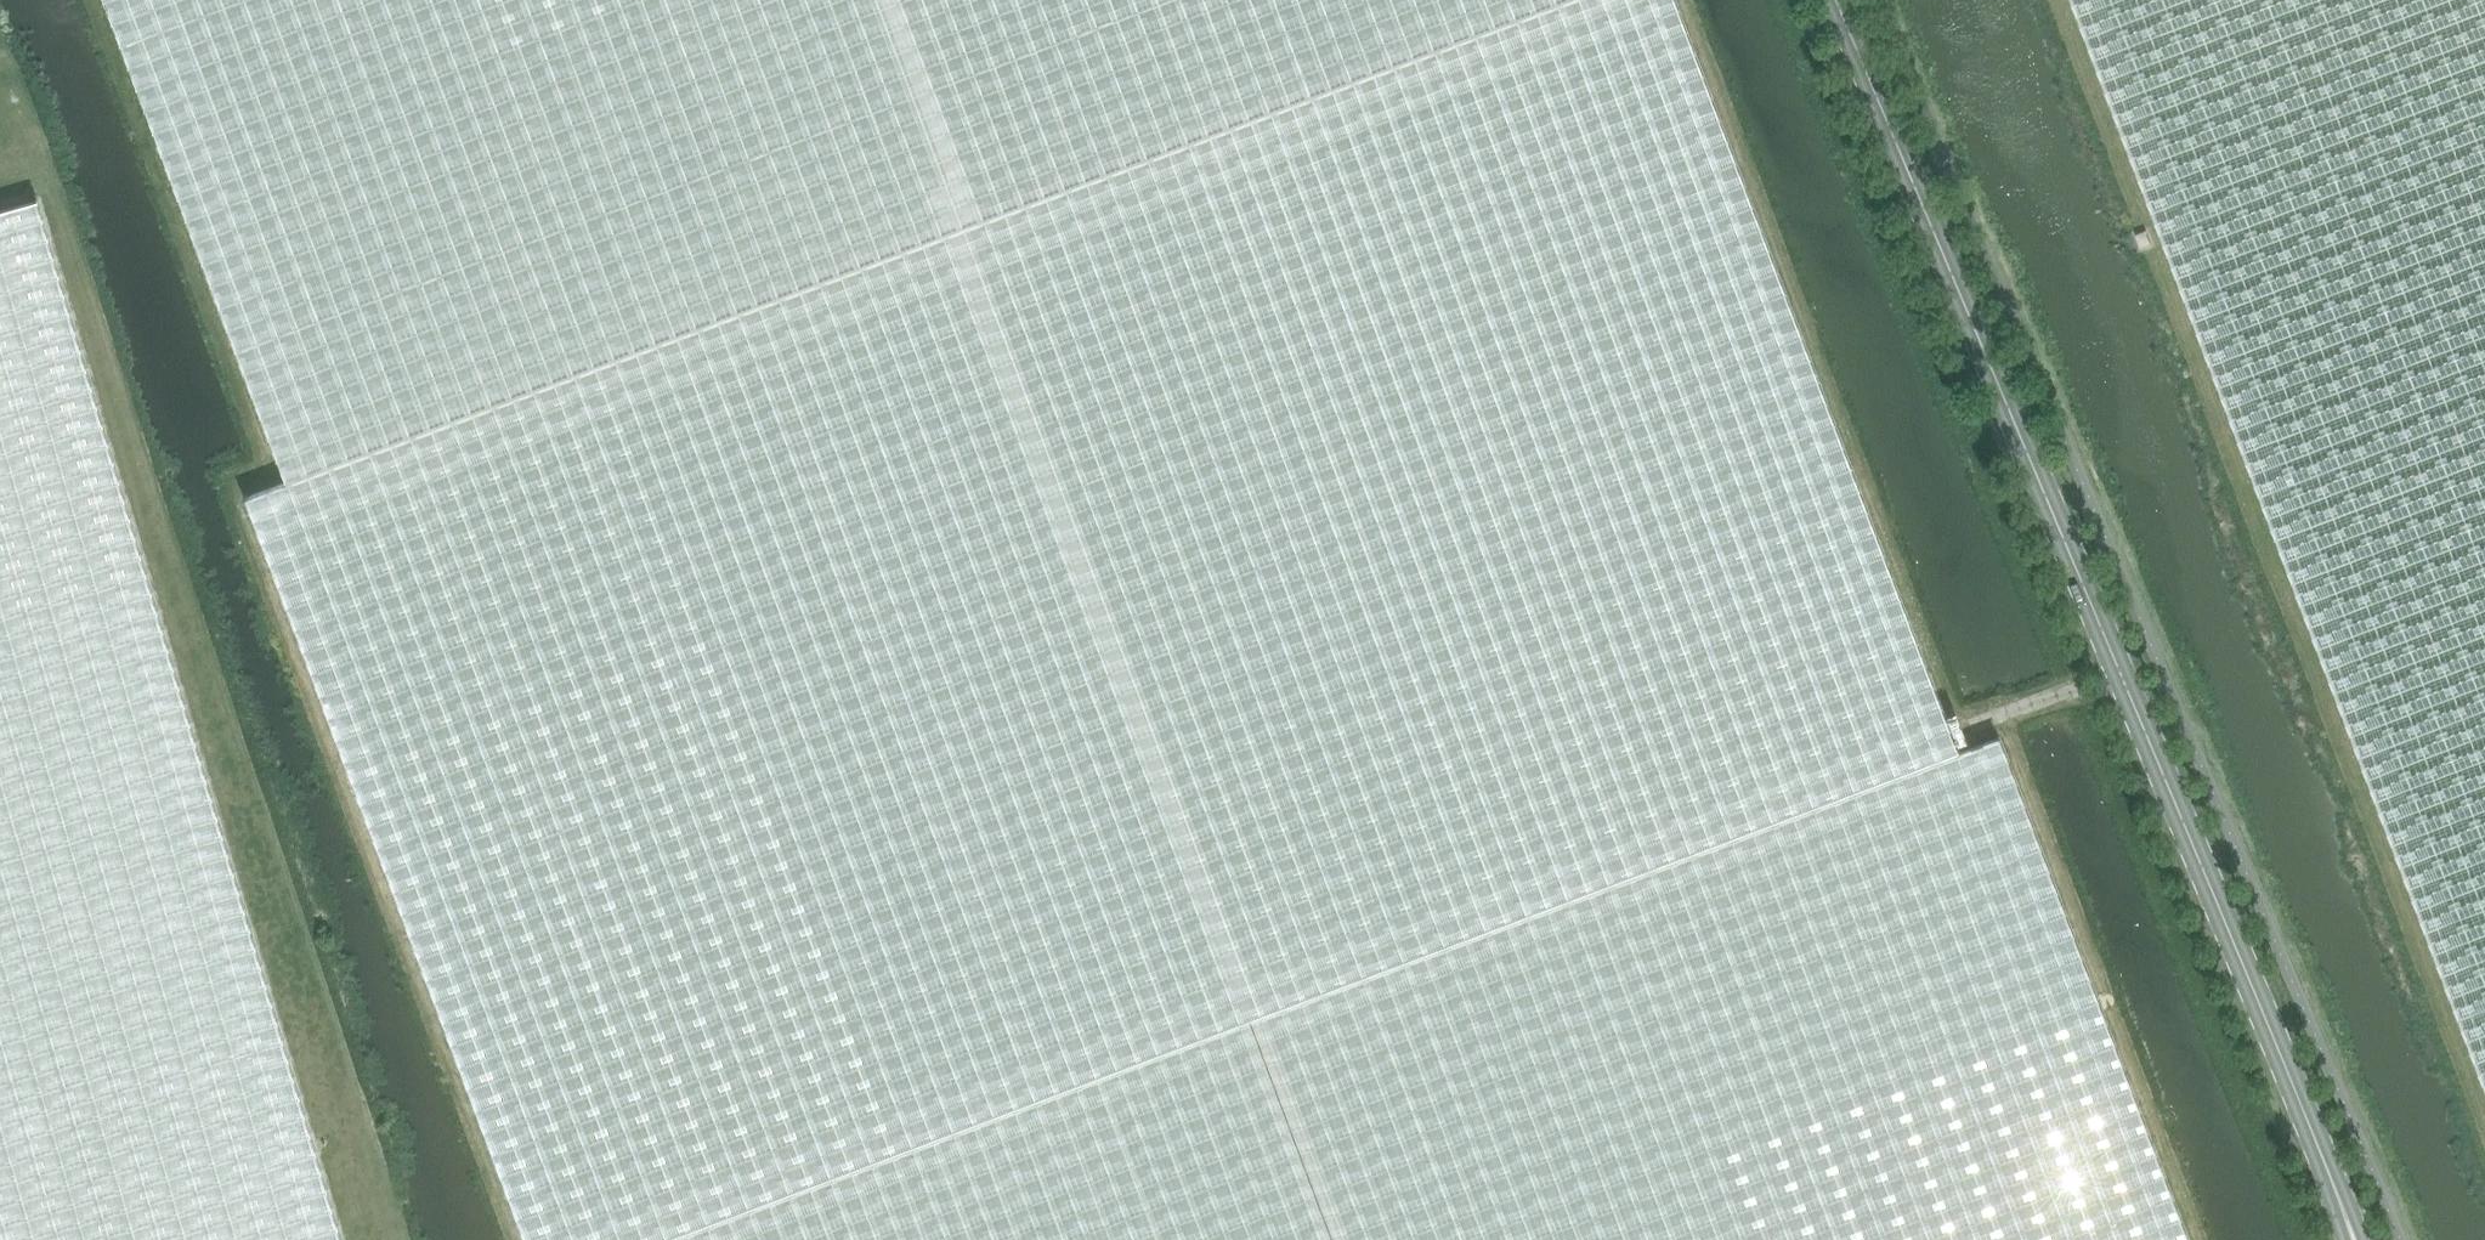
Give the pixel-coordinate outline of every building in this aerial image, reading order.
[(291,479),(1100,175),(1564,0),(106,0),(291,479)] [(246,496),(526,1239),(2187,1239),(1998,737),(1958,752),(1740,175),(1673,0),(1564,0),(1100,175),(291,479),(246,496)] [(2484,1083),(2484,0),(2073,0),(2484,1083)] [(0,211),(0,1239),(343,1239),(39,199),(0,211)]
